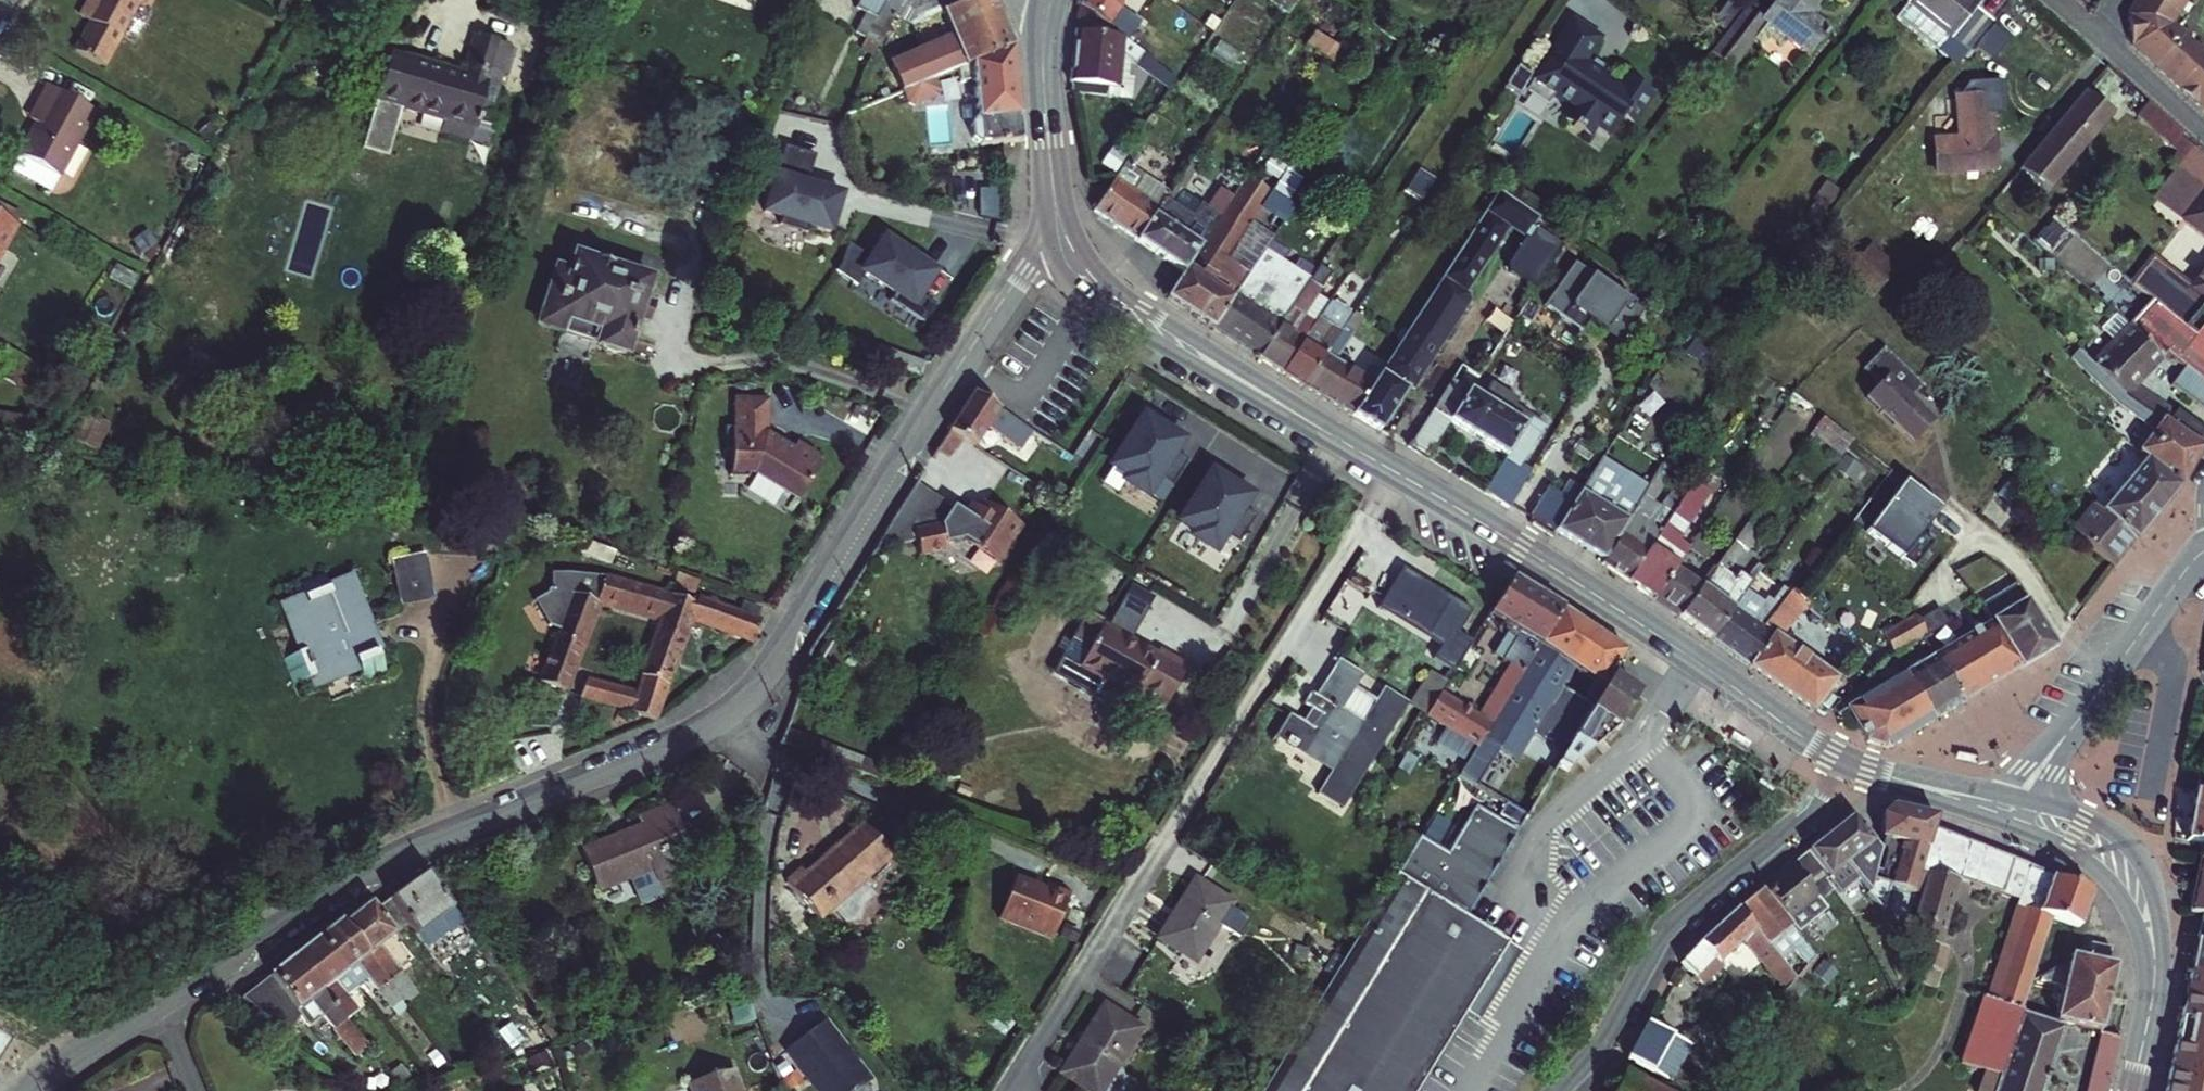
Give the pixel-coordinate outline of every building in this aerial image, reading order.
[(68,5),(76,9),(59,39),(87,52),(113,0),(71,0),(68,5)] [(868,23),(880,29),(894,2),(895,0),(879,0),(868,23)] [(958,0),(895,0),(894,2),(917,18),(932,12),(958,0)] [(932,12),(955,62),(1002,40),(992,19),(983,0),(958,0),(932,12)] [(1069,31),(1116,34),(1126,41),(1130,35),(1136,39),(1142,31),(1114,9),(1116,0),(1073,0),(1069,31)] [(1754,24),(1740,13),(1705,57),(1713,66),(1731,64),(1746,45),(1750,49),(1757,49),(1761,44),(1774,54),(1781,45),(1798,60),(1821,33),(1805,18),(1820,0),(1774,0),(1754,24)] [(1892,28),(1952,77),(1991,29),(1974,15),(1976,11),(1963,0),(1915,0),(1892,28)] [(2203,113),(2203,64),(2175,39),(2193,0),(2145,0),(2133,23),(2137,56),(2203,113)] [(1596,41),(1568,22),(1521,93),(1542,108),(1549,97),(1568,110),(1559,122),(1574,134),(1575,133),(1584,139),(1592,126),(1607,136),(1620,116),(1629,122),(1648,95),(1619,78),(1612,88),(1595,77),(1591,82),(1581,76),(1585,70),(1579,66),(1596,41)] [(1116,34),(1069,31),(1067,82),(1112,86),(1114,48),(1144,69),(1116,108),(1137,123),(1171,75),(1126,41),(1116,34)] [(471,58),(476,59),(473,69),(401,47),(372,145),(397,152),(412,103),(450,114),(445,129),(477,138),(484,113),(498,117),(519,44),(479,32),(471,58)] [(1016,138),(1002,40),(955,62),(946,64),(940,67),(948,82),(965,75),(969,118),(965,119),(967,142),(1016,138)] [(879,66),(890,90),(917,77),(940,67),(946,64),(940,51),(920,60),(916,50),(879,66)] [(1500,89),(1519,101),(1523,95),(1521,93),(1531,78),(1515,67),(1500,89)] [(917,77),(890,90),(887,92),(895,108),(925,93),(917,77)] [(100,114),(44,84),(25,118),(34,123),(9,172),(57,197),(100,114)] [(2068,107),(2004,181),(2032,205),(2096,132),(2068,107)] [(1986,108),(1952,108),(1952,149),(1928,149),(1929,180),(1986,180),(1986,108)] [(1090,209),(1137,241),(1183,173),(1151,151),(1157,142),(1143,132),(1090,209)] [(777,145),(757,212),(775,217),(773,224),(800,232),(802,225),(824,231),(830,208),(824,206),(828,191),(790,180),(793,170),(802,173),(808,154),(777,145)] [(1137,241),(1182,271),(1233,195),(1222,188),(1209,208),(1180,189),(1194,168),(1188,165),(1183,173),(1137,241)] [(2195,166),(2162,216),(2203,245),(2203,172),(2195,166)] [(1184,311),(1209,327),(1252,263),(1243,257),(1233,272),(1219,263),(1270,186),(1249,171),(1233,195),(1182,271),(1164,298),(1184,311)] [(1004,186),(985,186),(984,214),(1004,214),(1004,186)] [(1368,382),(1346,415),(1377,432),(1403,393),(1412,389),(1467,307),(1462,293),(1504,233),(1519,243),(1502,267),(1503,276),(1529,292),(1560,242),(1494,195),(1368,382)] [(0,211),(0,248),(14,218),(0,211)] [(837,261),(831,269),(853,284),(858,276),(888,295),(884,302),(919,324),(930,307),(916,297),(932,272),(914,260),(913,263),(878,241),(868,257),(843,241),(837,261)] [(1252,263),(1209,327),(1255,358),(1309,276),(1263,245),(1252,263)] [(645,279),(568,254),(563,269),(550,265),(531,326),(591,344),(589,352),(607,358),(609,352),(620,356),(631,319),(640,321),(646,304),(638,302),(645,279)] [(1570,264),(1540,307),(1578,333),(1585,322),(1616,344),(1639,312),(1570,264)] [(1309,276),(1255,358),(1278,372),(1300,338),(1284,328),(1299,305),(1305,308),(1321,283),(1309,276)] [(2200,327),(2192,338),(2149,300),(2124,327),(2160,359),(2166,356),(2188,374),(2203,388),(2203,331),(2200,327)] [(1323,303),(1278,372),(1302,386),(1339,328),(1346,318),(1323,303)] [(2168,437),(2179,422),(2167,417),(2132,388),(2160,359),(2124,327),(2081,372),(2092,383),(2114,408),(2168,437)] [(1339,328),(1302,386),(1346,415),(1368,382),(1333,359),(1349,335),(1339,328)] [(1871,387),(1858,401),(1906,446),(1926,424),(1902,402),(1915,388),(1875,351),(1855,373),(1871,387)] [(2188,374),(2173,392),(2203,419),(2203,388),(2188,374)] [(1448,379),(1405,450),(1420,459),(1444,419),(1500,454),(1477,492),(1494,502),(1540,426),(1507,406),(1512,398),(1488,383),(1479,398),(1448,379)] [(2171,495),(2203,449),(2203,440),(2179,422),(2168,437),(2114,408),(2092,383),(2082,392),(2104,418),(2144,438),(2128,458),(2137,465),(2171,495)] [(997,407),(971,390),(935,446),(949,455),(960,436),(973,445),(997,407)] [(766,404),(734,403),(734,430),(727,430),(727,452),(733,452),(733,474),(757,474),(799,502),(822,466),(818,464),(821,458),(798,446),(795,451),(765,435),(766,404)] [(1153,477),(1168,486),(1185,458),(1170,449),(1176,439),(1140,417),(1111,465),(1126,474),(1123,480),(1144,493),(1153,477)] [(1814,417),(1803,433),(1834,455),(1845,440),(1814,417)] [(1554,522),(1597,556),(1630,505),(1657,463),(1641,453),(1632,466),(1636,469),(1632,474),(1636,477),(1617,506),(1599,494),(1618,464),(1599,452),(1554,522)] [(2109,567),(2171,495),(2137,465),(2096,512),(2089,506),(2068,531),(2109,567)] [(1246,492),(1209,471),(1181,520),(1196,529),(1193,535),(1215,547),(1224,530),(1240,539),(1255,510),(1240,502),(1246,492)] [(1934,509),(1898,479),(1860,532),(1908,568),(1926,543),(1911,531),(1919,520),(1923,523),(1934,509)] [(950,504),(913,480),(877,535),(892,542),(911,533),(917,548),(941,537),(939,533),(950,529),(983,549),(1006,515),(969,492),(965,498),(958,493),(950,504)] [(1682,542),(1699,516),(1672,499),(1662,515),(1620,580),(1647,598),(1667,566),(1675,554),(1682,542)] [(1597,556),(1620,580),(1662,515),(1657,511),(1647,526),(1630,505),(1597,556)] [(1671,614),(1707,640),(1736,599),(1732,596),(1739,587),(1745,577),(1722,561),(1733,546),(1738,549),(1751,531),(1736,521),(1693,582),(1671,614)] [(1682,542),(1675,554),(1689,565),(1698,553),(1682,542)] [(431,597),(423,554),(392,560),(400,603),(431,597)] [(542,673),(564,681),(587,621),(564,613),(603,594),(663,615),(672,591),(606,569),(554,562),(554,578),(550,580),(553,584),(536,591),(550,616),(561,620),(542,673)] [(1647,598),(1671,614),(1693,582),(1667,566),(1647,598)] [(1469,609),(1399,567),(1376,604),(1439,642),(1430,657),(1451,670),(1452,667),(1468,642),(1469,640),(1455,631),(1469,609)] [(1556,605),(1509,575),(1498,593),(1486,613),(1514,631),(1510,637),(1517,642),(1504,664),(1506,670),(1477,715),(1438,690),(1419,722),(1440,736),(1445,728),(1471,746),(1477,736),(1556,605)] [(1745,666),(1808,711),(1831,679),(1775,639),(1796,609),(1802,613),(1806,607),(1794,598),(1801,589),(1789,580),(1784,586),(1757,625),(1768,633),(1745,666)] [(2047,650),(2019,598),(2010,580),(1975,600),(1985,620),(2013,670),(2047,650)] [(1757,625),(1784,586),(1778,582),(1768,597),(1762,593),(1757,600),(1739,587),(1732,596),(1736,599),(1707,640),(1745,666),(1768,633),(1757,625)] [(305,669),(285,676),(302,718),(332,706),(337,719),(363,708),(355,690),(362,687),(366,698),(388,689),(375,656),(368,659),(363,647),(370,644),(355,606),(357,606),(351,593),(327,603),(323,591),(307,597),(304,592),(273,605),(290,646),(295,644),(305,669)] [(692,613),(752,635),(765,613),(699,591),(697,599),(672,591),(663,615),(653,644),(680,653),(692,613)] [(1551,653),(1573,616),(1556,605),(1477,736),(1511,759),(1568,665),(1551,653)] [(1622,648),(1573,616),(1551,653),(1568,665),(1590,680),(1580,695),(1573,691),(1550,730),(1566,741),(1609,669),(1622,648)] [(1920,634),(1912,618),(1881,636),(1896,661),(1908,654),(1902,644),(1920,634)] [(1957,704),(2013,670),(1985,620),(1930,655),(1957,704)] [(1156,649),(1152,655),(1101,626),(1076,669),(1131,700),(1137,688),(1167,705),(1188,668),(1156,649)] [(1480,649),(1467,641),(1452,668),(1464,674),(1480,649)] [(659,715),(680,653),(653,644),(645,668),(632,705),(659,715)] [(1927,720),(1957,704),(1930,655),(1900,671),(1927,720)] [(1405,703),(1381,688),(1362,717),(1356,713),(1363,702),(1349,693),(1360,675),(1336,661),(1315,694),(1310,692),(1304,704),(1311,709),(1303,721),(1290,713),(1275,738),(1306,758),(1327,760),(1335,766),(1316,795),(1341,809),(1365,770),(1361,769),(1367,760),(1370,762),(1405,703)] [(581,687),(632,705),(645,668),(633,664),(625,686),(586,672),(581,687)] [(1635,689),(1609,669),(1566,741),(1554,760),(1564,766),(1614,723),(1635,689)] [(1885,745),(1927,720),(1900,671),(1835,710),(1844,725),(1851,722),(1863,742),(1885,745)] [(2203,767),(2189,834),(2203,837),(2203,767)] [(647,817),(586,840),(601,882),(655,862),(660,877),(685,867),(676,842),(691,837),(675,795),(643,807),(647,817)] [(1519,813),(1498,800),(1493,810),(1514,822),(1519,813)] [(1891,803),(1880,809),(1880,835),(1875,846),(1899,852),(1893,882),(1886,907),(1893,913),(1902,905),(1905,886),(1916,888),(1933,831),(1937,816),(1915,810),(1901,806),(1891,803)] [(1473,805),(1459,828),(1502,851),(1514,827),(1473,805)] [(898,844),(866,806),(804,860),(801,856),(787,867),(834,923),(850,923),(851,909),(866,895),(855,881),(898,844)] [(1849,817),(1808,848),(1825,871),(1854,900),(1873,890),(1875,846),(1849,817)] [(1459,828),(1445,850),(1487,874),(1502,851),(1459,828)] [(2079,929),(2090,893),(2021,869),(2023,864),(1985,849),(1933,831),(1916,888),(1925,891),(1911,944),(1925,949),(1919,969),(1943,974),(1951,949),(1943,947),(1959,878),(2015,902),(2014,906),(2025,910),(1995,993),(2022,1003),(2052,919),(2079,929)] [(1394,874),(1463,915),(1487,874),(1445,850),(1419,834),(1394,874)] [(1808,848),(1733,905),(1756,936),(1779,919),(1788,931),(1822,905),(1807,885),(1825,871),(1808,848)] [(2192,905),(2203,907),(2203,850),(2192,905)] [(429,859),(390,888),(408,913),(418,926),(457,896),(429,859)] [(1065,891),(1041,882),(1040,884),(1010,873),(994,914),(1048,935),(1065,891)] [(1331,979),(1264,1090),(1415,1090),(1505,940),(1463,915),(1394,874),(1339,967),(1331,979)] [(1230,906),(1193,883),(1157,940),(1193,963),(1230,906)] [(408,913),(390,888),(374,900),(370,894),(343,914),(403,988),(414,979),(380,935),(408,913)] [(1756,936),(1733,905),(1677,961),(1698,983),(1719,965),(1714,960),(1741,934),(1746,939),(1742,943),(1778,988),(1786,976),(1756,936)] [(403,988),(343,914),(339,909),(315,927),(356,976),(367,967),(391,997),(403,988)] [(356,976),(315,927),(292,946),(345,1010),(355,1002),(343,987),(356,976)] [(2195,965),(2203,967),(2203,927),(2195,965)] [(1331,979),(1339,967),(1297,942),(1284,963),(1311,979),(1316,970),(1331,979)] [(345,1010),(292,946),(242,988),(268,1008),(277,997),(286,1005),(290,1001),(308,1015),(322,1005),(358,1045),(367,1037),(345,1010)] [(2195,965),(2188,996),(2166,1090),(2203,1090),(2203,967),(2195,965)] [(2072,975),(2059,1025),(2101,1035),(2104,1036),(2117,986),(2072,975)] [(2022,1003),(1995,993),(1985,990),(1958,1063),(1996,1077),(2018,1016),(2022,1003)] [(1104,1010),(1064,1075),(1089,1090),(1103,1090),(1140,1032),(1104,1010)] [(822,1016),(783,1046),(817,1090),(854,1090),(870,1079),(854,1058),(848,1058),(841,1048),(842,1042),(822,1016)] [(2018,1016),(1996,1077),(1990,1090),(2039,1090),(2059,1034),(2018,1016)] [(1645,1024),(1625,1059),(1680,1090),(1696,1090),(1697,1089),(1671,1074),(1685,1048),(1645,1024)] [(2104,1036),(2101,1035),(2087,1090),(2110,1090),(2122,1041),(2104,1036)] [(683,1080),(687,1090),(740,1090),(731,1065),(683,1080)] [(1620,1070),(1609,1090),(1662,1090),(1620,1070)]
